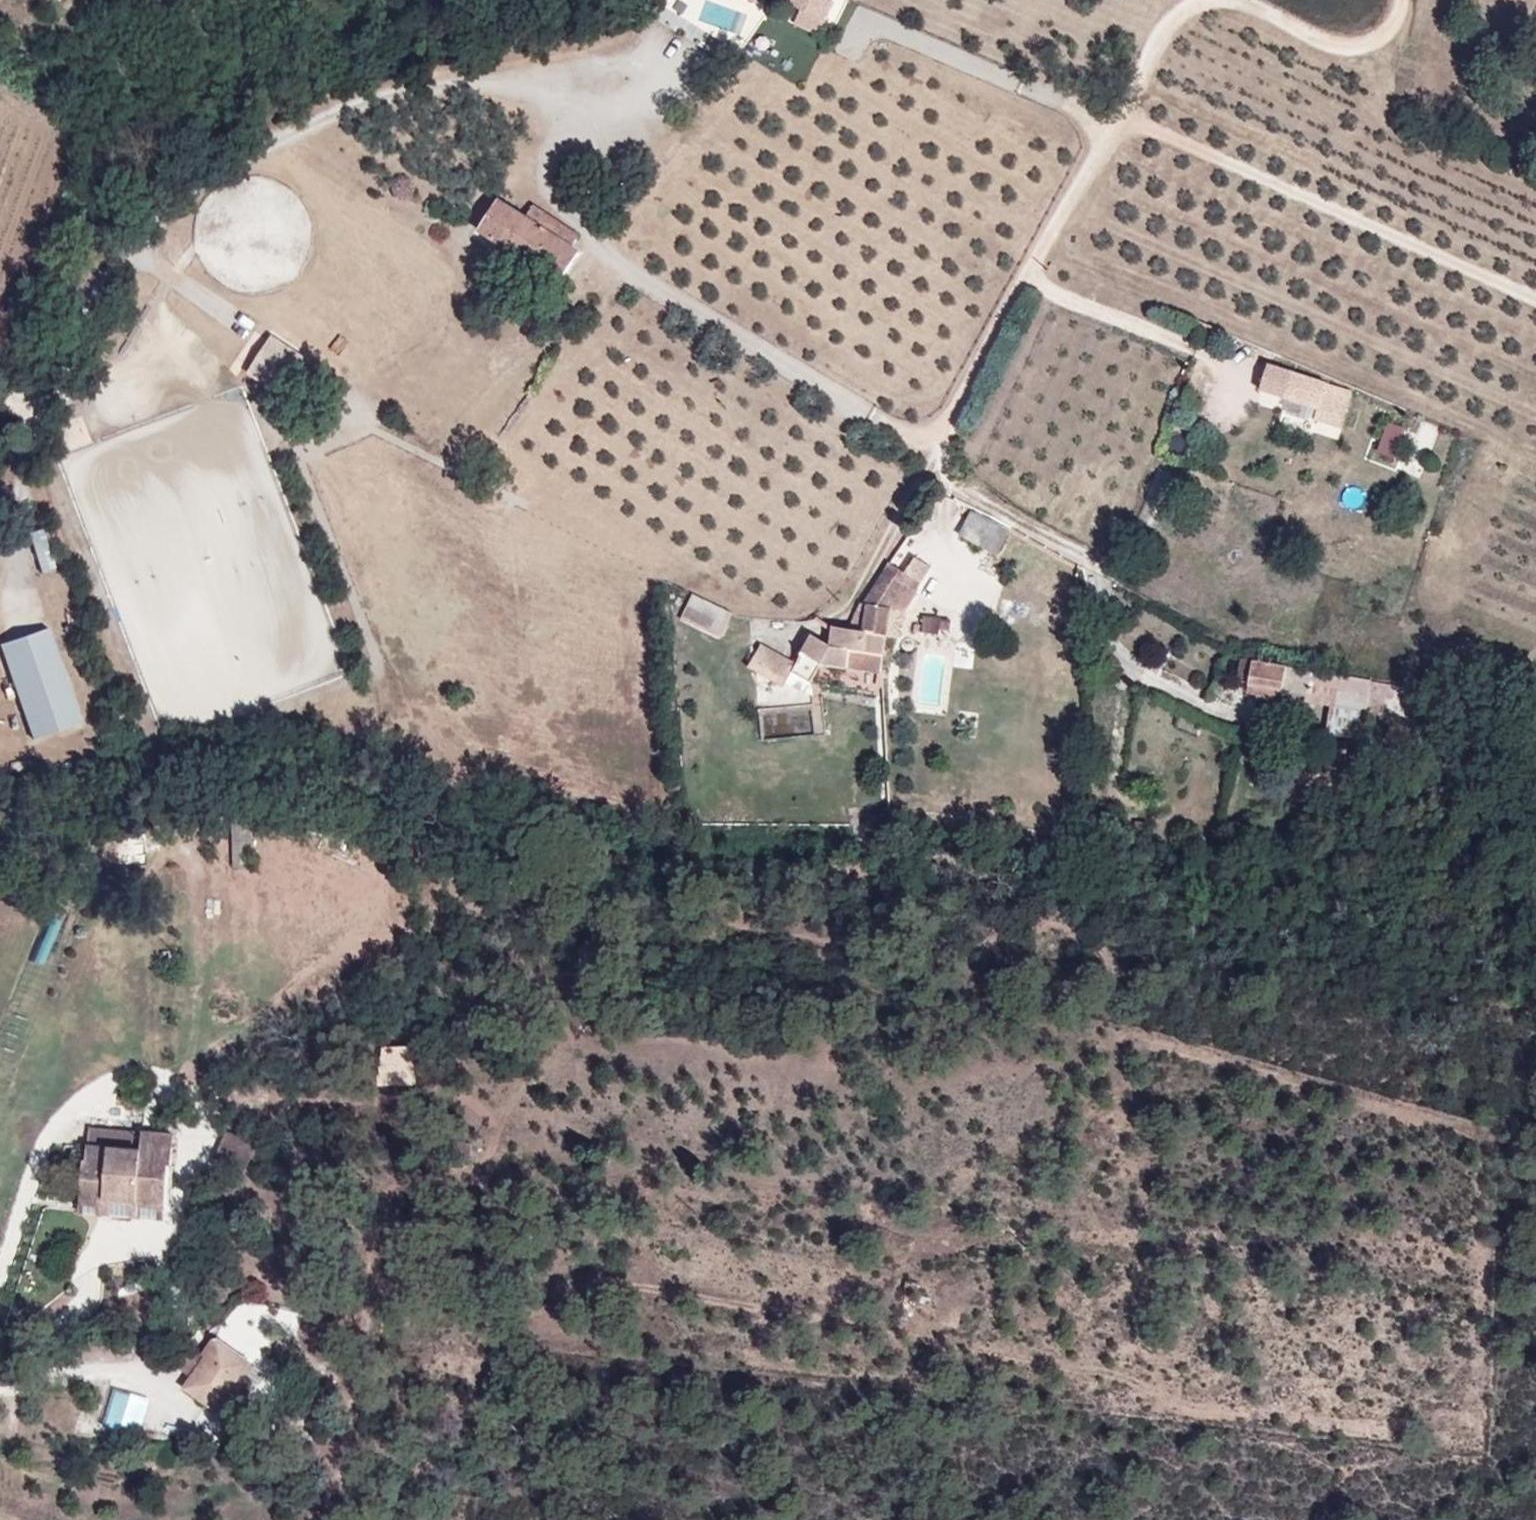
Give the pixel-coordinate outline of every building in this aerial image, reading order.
[(754,0),(725,0),(751,9),(754,0)] [(814,42),(822,23),(788,8),(780,28),(814,42)] [(520,229),(501,216),(481,247),(498,259),(520,229)] [(582,253),(542,228),(529,229),(503,262),(560,301),(583,271),(576,265),(582,253)] [(251,374),(253,375),(283,393),(295,375),(262,356),(251,374)] [(253,375),(243,392),(273,409),(283,393),(253,375)] [(1277,413),(1286,388),(1276,384),(1266,409),(1277,413)] [(1285,418),(1319,431),(1329,405),(1286,388),(1277,413),(1285,416),(1285,418)] [(1329,405),(1319,431),(1314,442),(1340,453),(1354,415),(1329,405)] [(1400,449),(1403,420),(1387,418),(1384,447),(1400,449)] [(990,567),(1003,543),(966,522),(951,546),(990,567)] [(44,570),(59,566),(48,524),(33,528),(44,570)] [(899,590),(874,577),(868,588),(873,590),(890,601),(895,601),(899,590)] [(895,601),(890,601),(873,590),(868,598),(853,625),(852,645),(887,648),(889,622),(895,601)] [(725,626),(692,606),(679,628),(712,648),(725,626)] [(926,628),(925,638),(948,640),(949,618),(931,618),(930,628),(926,628)] [(51,619),(1,636),(36,736),(86,718),(51,619)] [(844,644),(836,643),(834,665),(815,655),(811,687),(823,688),(837,690),(844,666),(844,644)] [(844,644),(844,666),(886,670),(887,648),(852,645),(844,644)] [(751,685),(790,705),(796,692),(817,702),(823,688),(811,687),(815,655),(800,684),(762,664),(751,685)] [(844,666),(837,690),(886,696),(886,670),(844,666)] [(1239,700),(1303,707),(1304,687),(1262,682),(1241,670),(1239,700)] [(1304,687),(1303,707),(1302,720),(1358,727),(1360,693),(1304,687)] [(1397,711),(1398,697),(1360,693),(1358,727),(1374,728),(1375,709),(1397,711)] [(248,821),(210,821),(210,870),(247,870),(248,821)] [(402,1069),(374,1066),(370,1104),(387,1105),(387,1099),(400,1099),(402,1069)] [(126,1210),(152,1211),(154,1164),(129,1163),(128,1181),(94,1179),(73,1178),(71,1221),(80,1221),(90,1222),(89,1233),(125,1234),(126,1210)] [(132,1229),(151,1230),(152,1211),(126,1210),(125,1234),(132,1234),(132,1229)] [(231,1419),(258,1364),(207,1334),(196,1356),(205,1361),(187,1397),(231,1419)] [(143,1431),(152,1394),(118,1385),(109,1423),(143,1431)]
